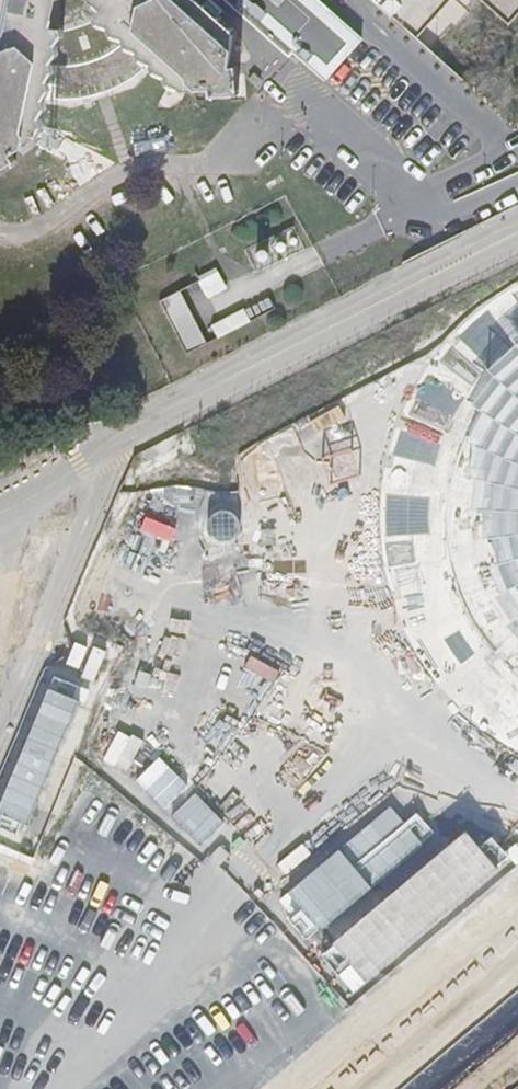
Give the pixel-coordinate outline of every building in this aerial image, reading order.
[(16,156),(12,151),(34,135),(50,82),(58,84),(57,98),(82,97),(106,91),(127,81),(143,69),(134,59),(142,52),(183,87),(211,87),(212,92),(240,92),(240,66),(233,65),(234,27),(205,0),(0,0),(0,166),(16,156)] [(289,55),(294,49),(326,78),(362,37),(320,0),(226,0),(289,55)] [(395,0),(390,0),(384,6),(394,15),(402,7),(396,1),(395,0)] [(394,15),(392,17),(415,38),(450,0),(397,0),(396,1),(402,7),(394,15)] [(508,24),(517,13),(517,0),(481,0),(508,24)] [(362,37),(326,78),(430,171),(466,130),(362,37)] [(262,82),(255,76),(249,83),(256,89),(262,82)] [(217,271),(197,282),(207,300),(227,290),(217,271)] [(206,344),(180,291),(160,301),(187,354),(206,344)] [(472,324),(412,415),(393,523),(421,629),(489,715),(517,730),(517,295),(472,324)] [(244,308),(210,326),(217,339),(250,321),(244,308)]
